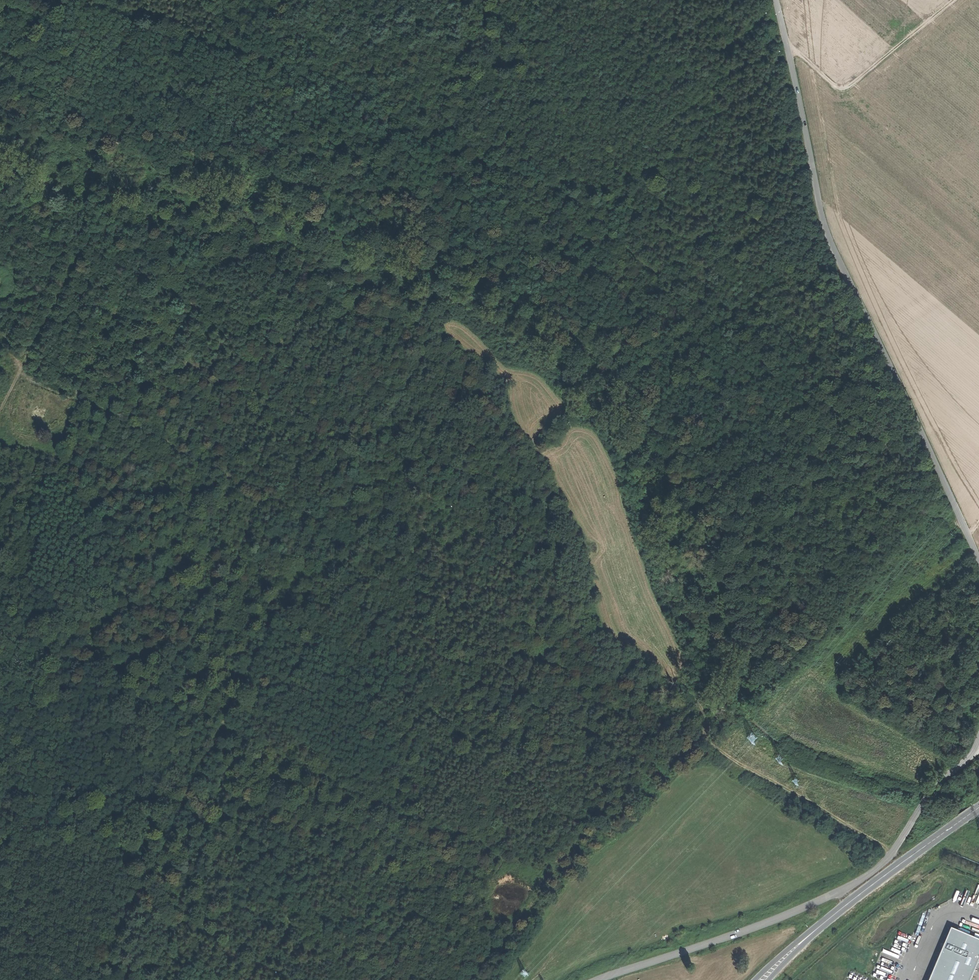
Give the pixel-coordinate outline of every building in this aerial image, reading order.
[(951,929),(929,979),(970,979),(978,959),(978,940),(951,929)]
